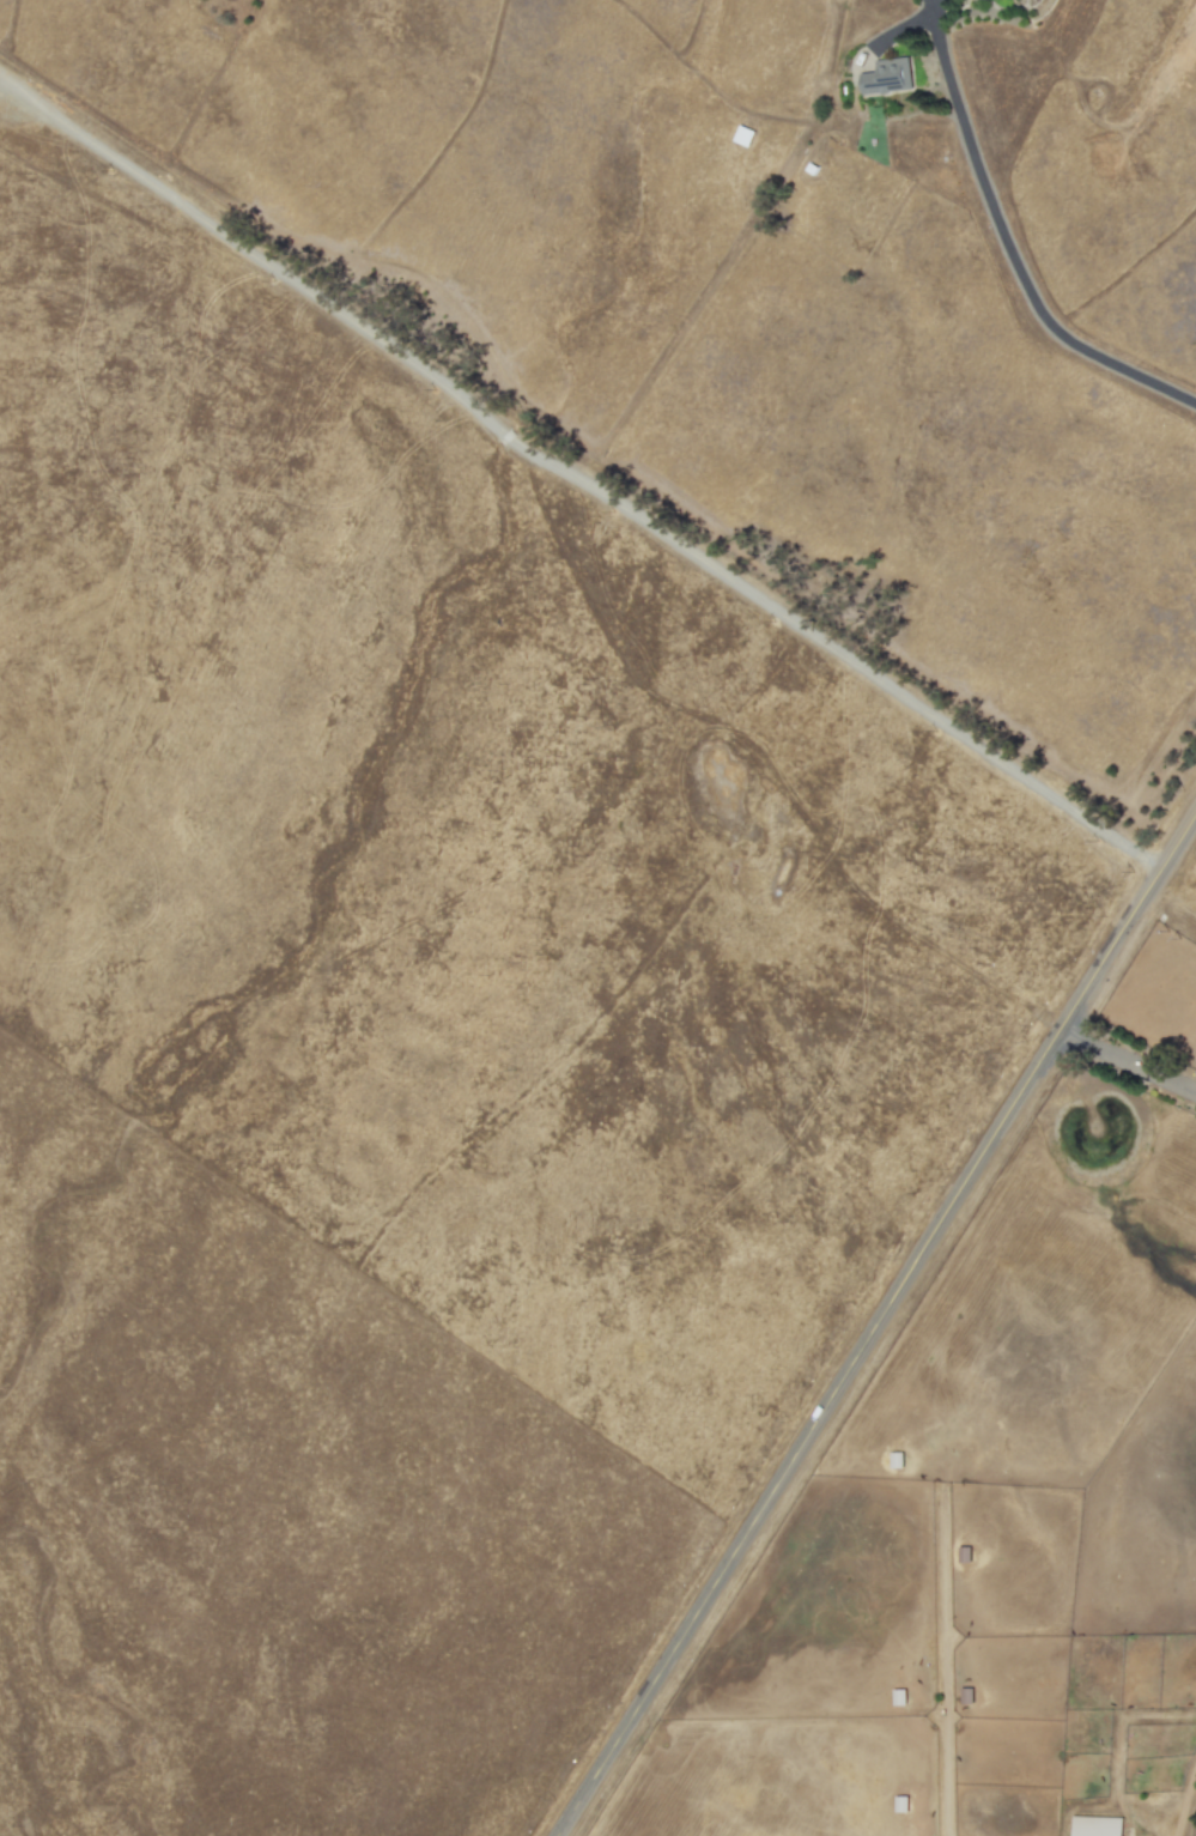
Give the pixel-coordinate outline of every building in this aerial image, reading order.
[(908,58),(876,61),(877,72),(860,74),(862,96),(912,91),(908,58)] [(896,1813),(908,1812),(908,1797),(895,1797),(896,1813)] [(1122,1818),(1072,1817),(1071,1835),(1122,1835),(1122,1818)]
